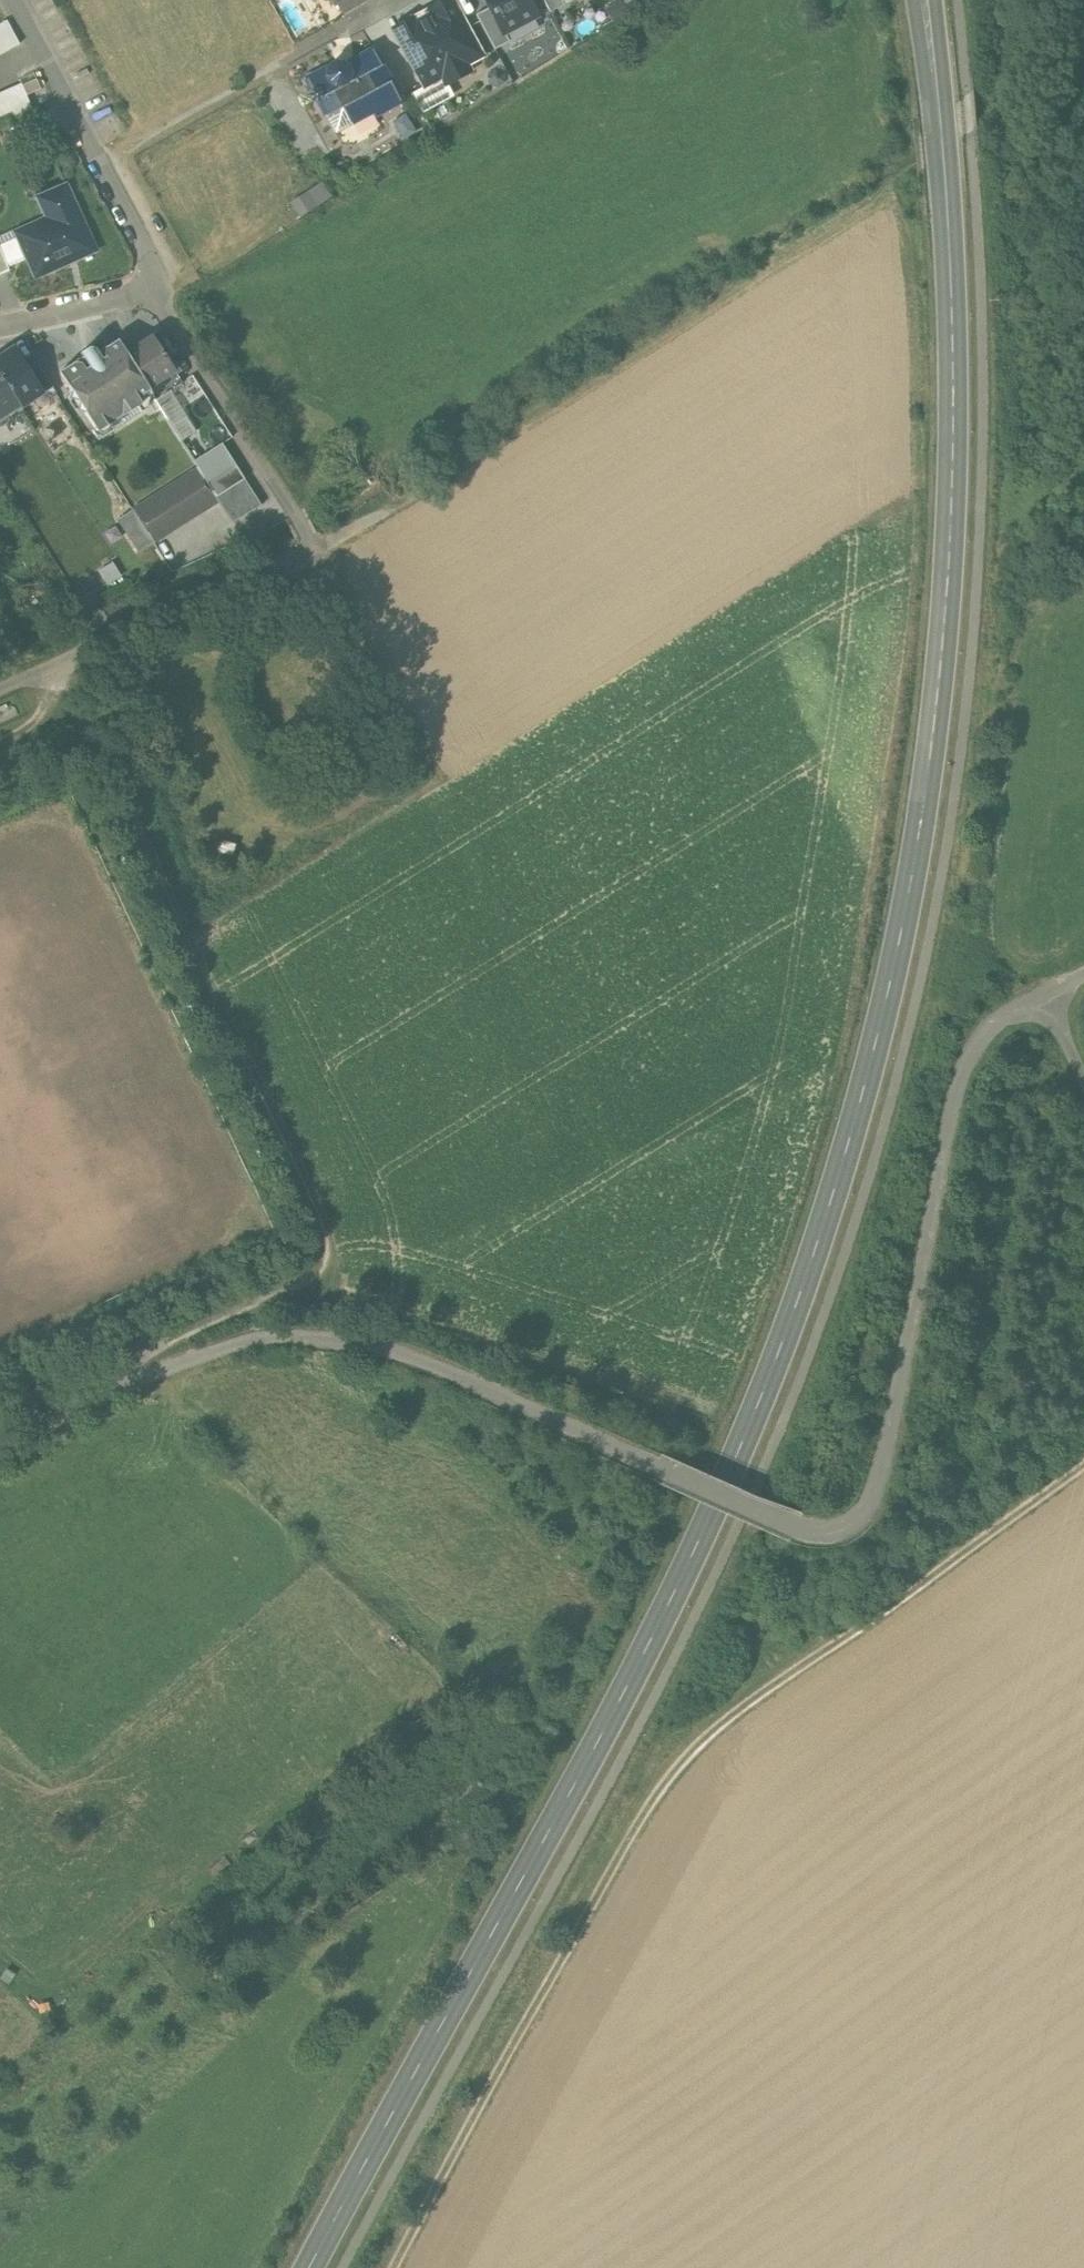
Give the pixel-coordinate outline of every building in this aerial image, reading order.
[(336,4),(343,15),(370,0),(343,0),(336,4)] [(427,11),(430,16),(417,24),(414,19),(393,30),(424,89),(441,79),(445,85),(447,86),(469,74),(470,71),(467,66),(482,57),(452,0),(449,0),(427,11)] [(528,0),(485,0),(489,9),(503,34),(504,33),(536,16),(528,0)] [(550,13),(563,6),(560,0),(543,0),(550,13)] [(503,34),(489,9),(475,16),(494,51),(509,43),(504,33),(503,34)] [(0,25),(0,55),(19,45),(7,21),(0,25)] [(373,51),(348,64),(347,66),(345,65),(342,63),(339,62),(336,62),(333,63),(331,65),(328,67),(327,69),(326,72),(323,71),(307,80),(313,91),(310,96),(312,101),(318,101),(327,117),(342,109),(350,124),(373,111),(375,115),(400,102),(373,51)] [(0,94),(0,123),(32,109),(26,96),(41,90),(36,79),(22,86),(21,84),(0,94)] [(322,183),(290,204),(300,219),(332,198),(322,183)] [(66,185),(40,196),(52,222),(17,238),(35,279),(96,251),(66,185)] [(9,272),(0,251),(0,275),(9,272)] [(182,383),(152,336),(125,354),(148,389),(159,382),(167,393),(182,383)] [(89,349),(82,354),(82,353),(80,354),(83,358),(59,372),(72,392),(70,399),(77,400),(80,404),(78,411),(85,413),(97,432),(98,432),(101,437),(144,410),(140,405),(141,404),(137,399),(149,391),(148,389),(125,354),(117,341),(97,354),(94,351),(89,349)] [(13,350),(0,358),(0,376),(16,402),(20,408),(42,394),(26,370),(13,350)] [(52,387),(37,363),(26,370),(42,394),(52,387)] [(0,376),(0,412),(16,402),(0,376)] [(222,444),(194,461),(199,469),(207,482),(235,464),(222,444)] [(199,469),(132,511),(153,543),(219,500),(217,497),(207,482),(199,469)] [(244,480),(217,497),(219,500),(233,522),(261,506),(244,480)]
